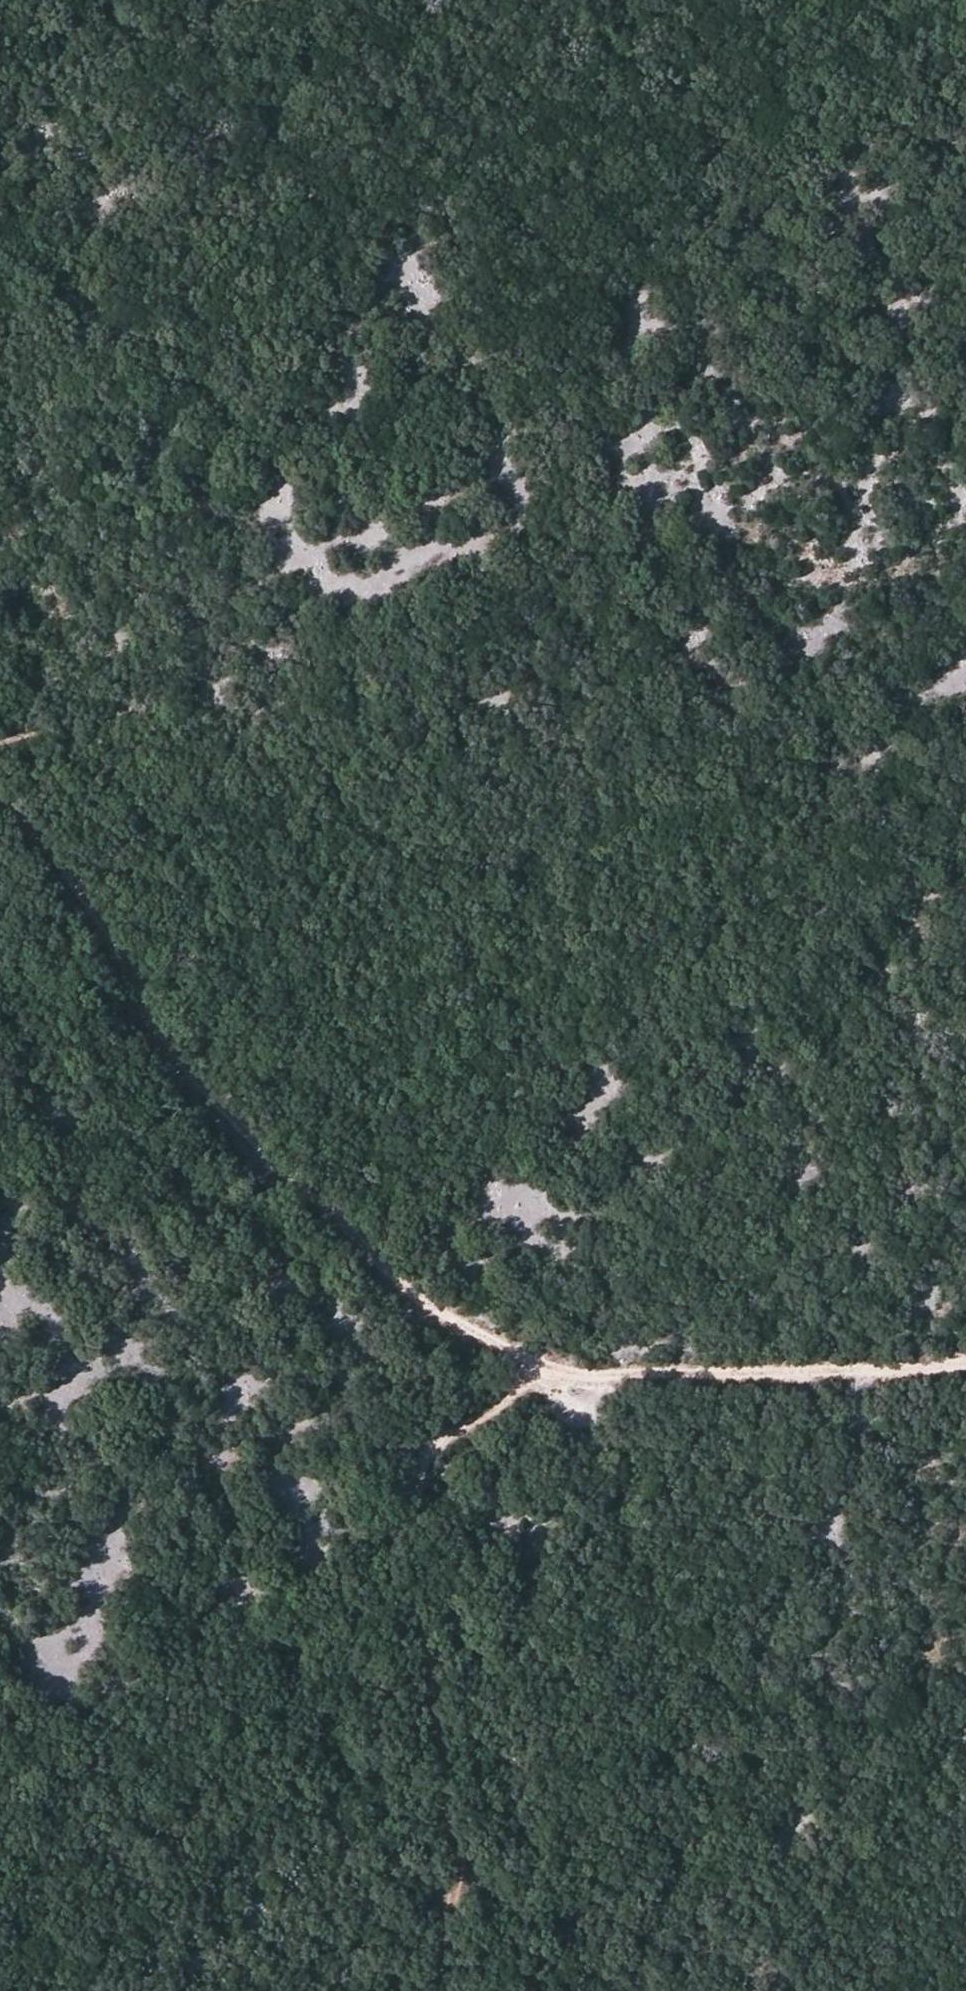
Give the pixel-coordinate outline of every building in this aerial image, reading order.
[(819,1534),(837,1542),(850,1515),(832,1507),(819,1534)]
